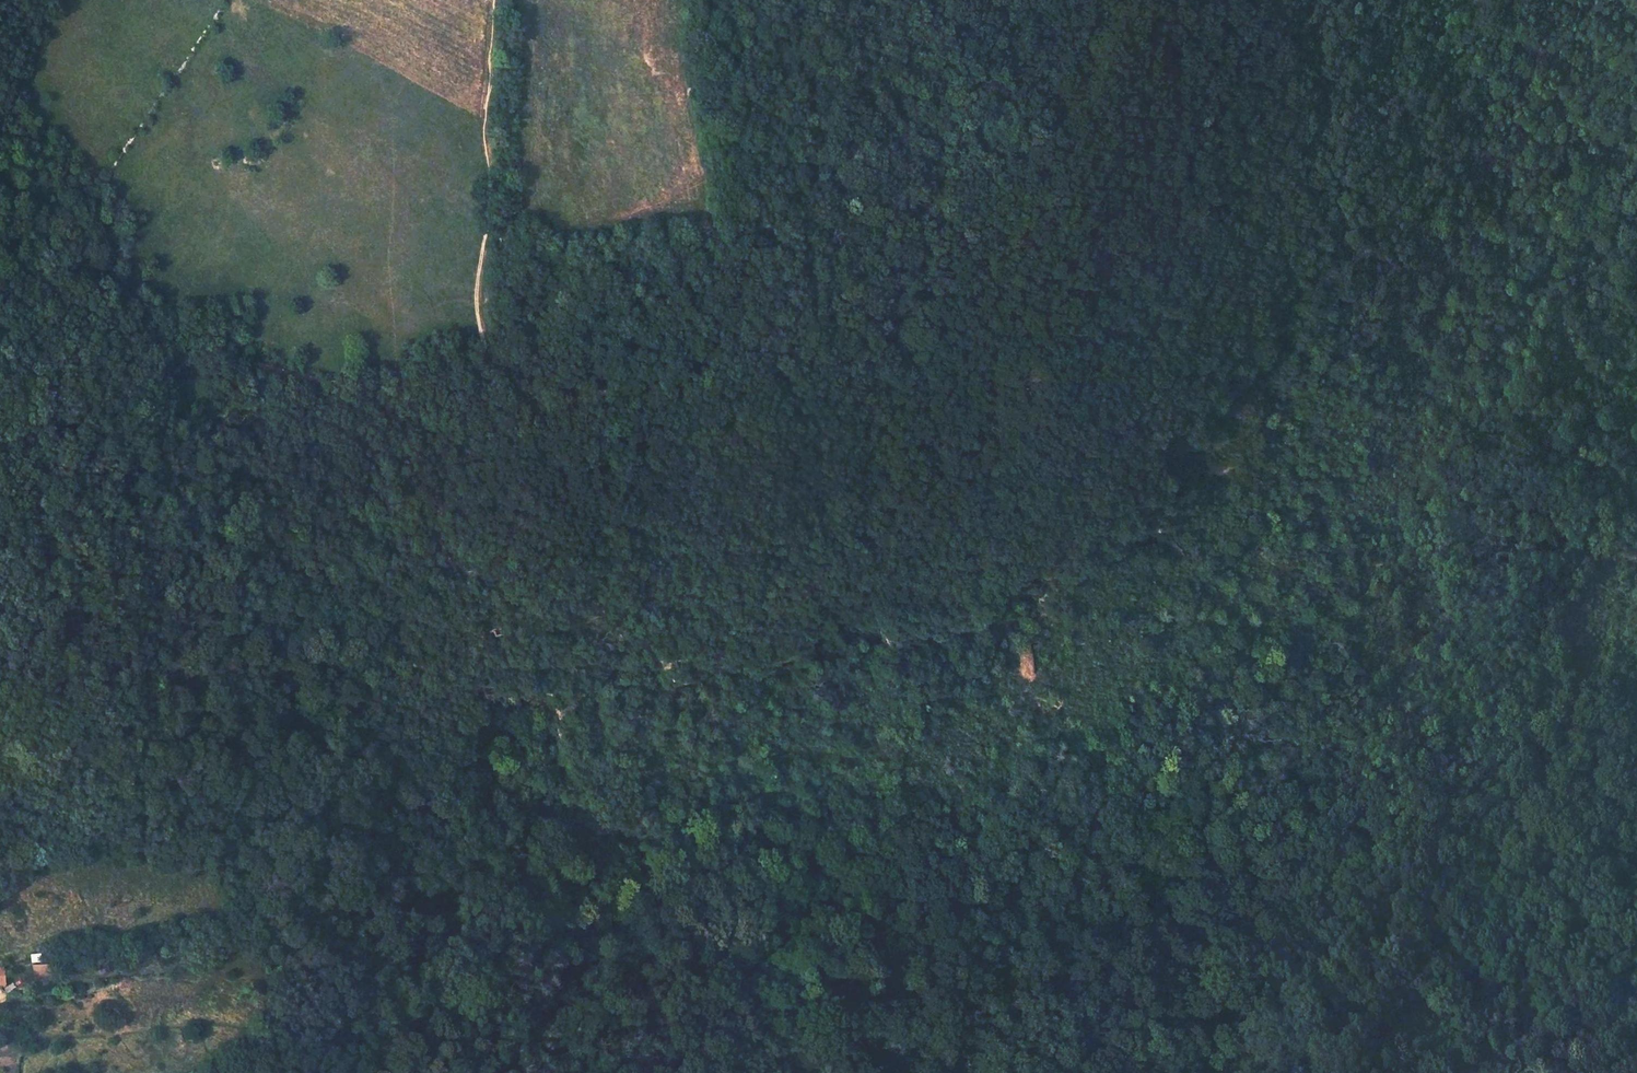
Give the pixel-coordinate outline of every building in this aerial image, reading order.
[(866,795),(858,778),(850,782),(857,799),(866,795)] [(38,978),(55,977),(54,967),(37,968),(38,978)]
